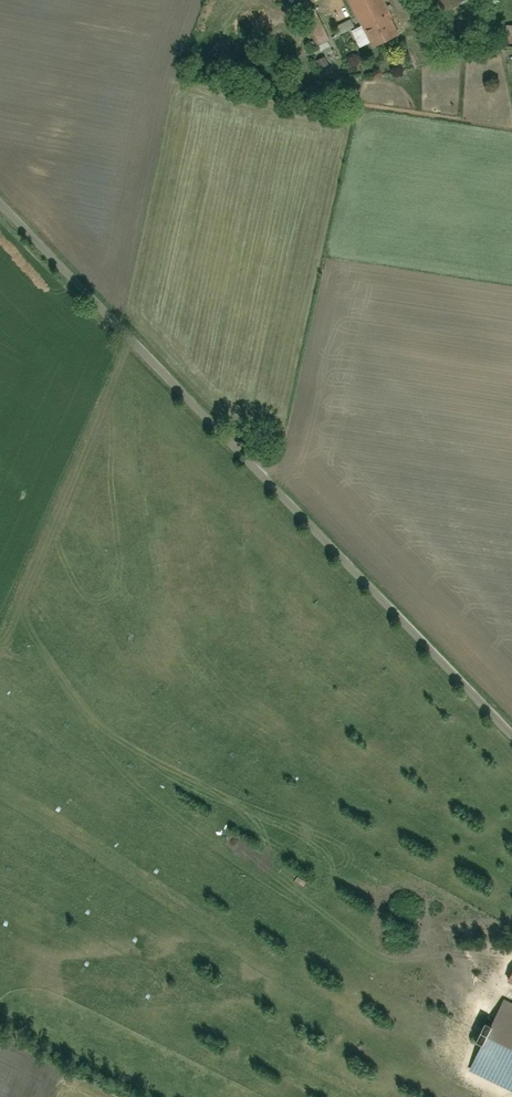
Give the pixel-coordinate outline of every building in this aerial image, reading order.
[(375,44),(377,49),(398,38),(378,0),(352,0),(366,28),(353,35),(361,51),(375,44)] [(335,39),(317,9),(303,17),(321,47),(335,39)] [(474,1069),(511,1087),(511,1003),(507,1000),(474,1069)]
